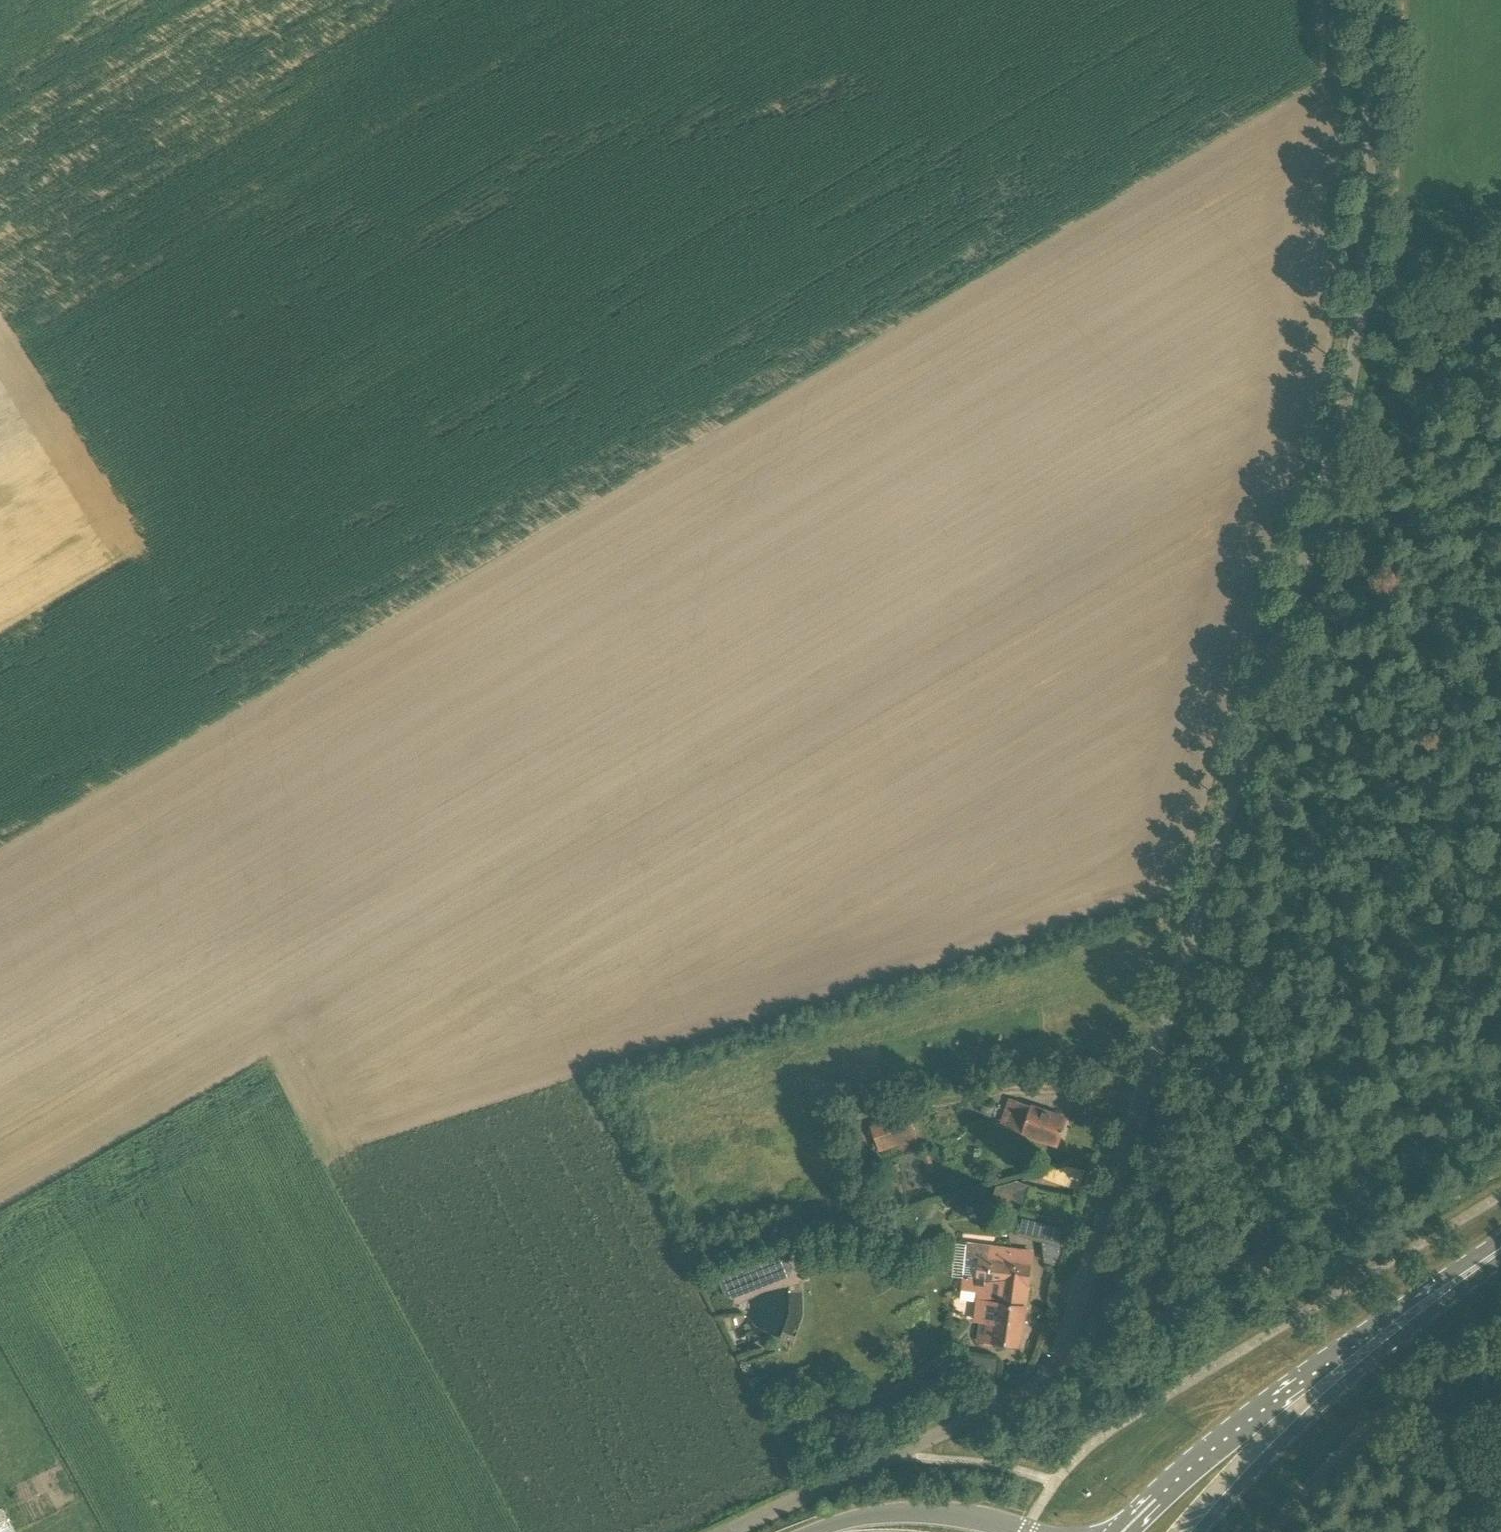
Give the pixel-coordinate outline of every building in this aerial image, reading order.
[(1068,1119),(1032,1107),(1010,1100),(1001,1126),(1059,1146),(1068,1119)] [(909,1116),(874,1129),(881,1149),(916,1136),(909,1116)] [(1033,1253),(966,1245),(964,1277),(967,1277),(967,1279),(987,1281),(993,1293),(991,1302),(984,1301),(984,1303),(980,1302),(978,1321),(982,1321),(979,1340),(1020,1346),(1033,1253)] [(778,1254),(726,1274),(733,1294),(774,1278),(776,1268),(782,1266),(778,1254)] [(16,1531),(2,1505),(0,1507),(0,1531),(13,1531),(16,1531)]
